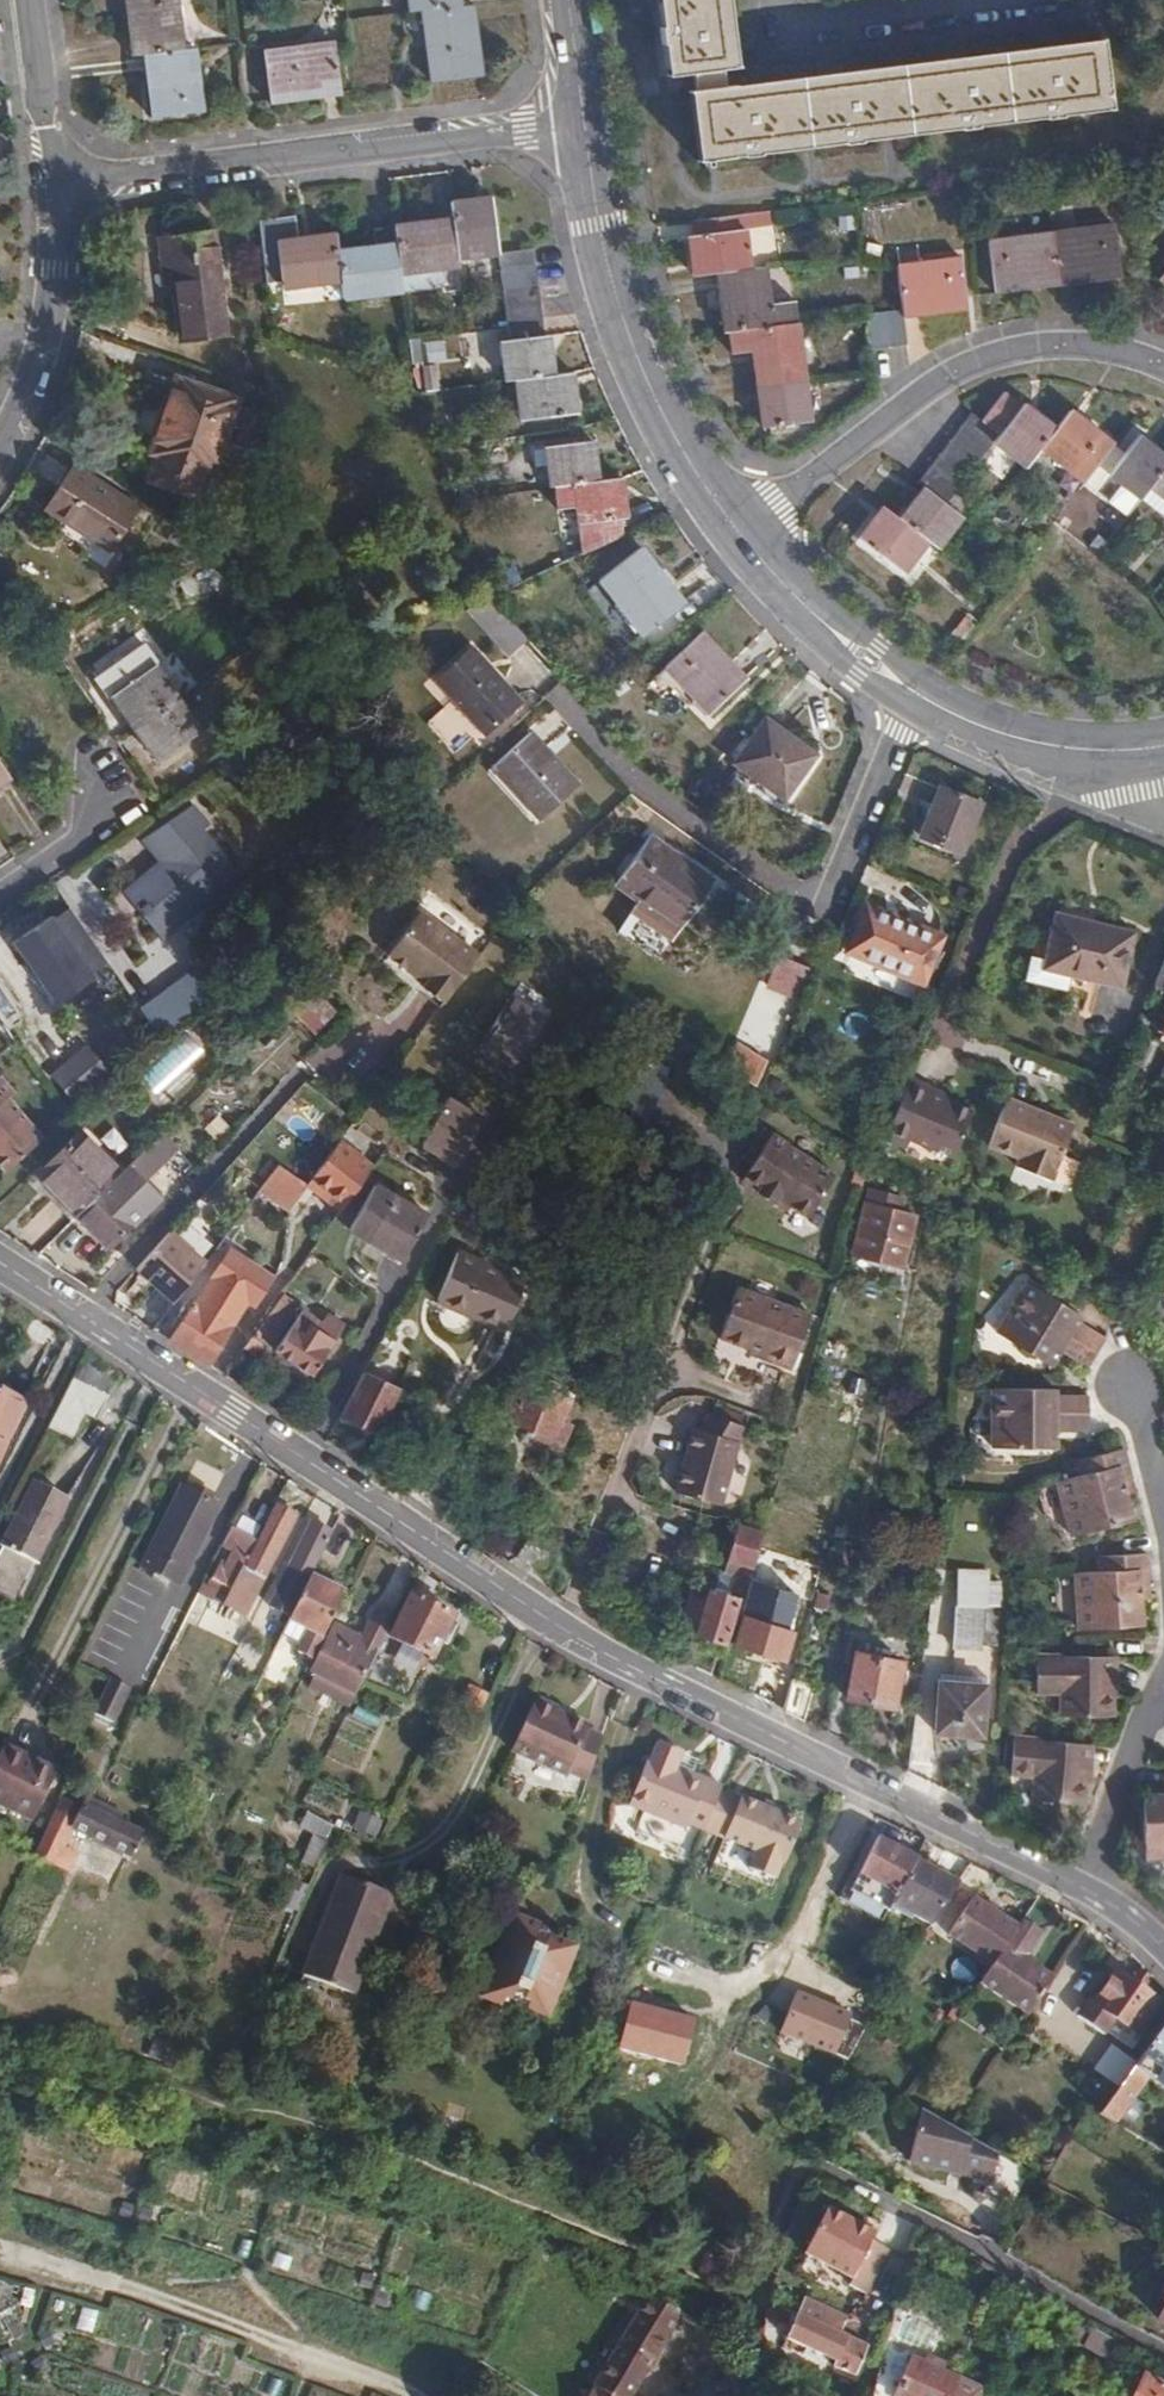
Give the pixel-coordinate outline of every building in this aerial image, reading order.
[(133,51),(145,50),(153,112),(202,106),(197,44),(181,44),(176,0),(126,0),(133,51)] [(433,79),(482,73),(474,2),(461,3),(461,0),(410,0),(411,9),(424,8),(433,79)] [(667,78),(738,69),(730,0),(658,0),(667,78)] [(335,42),(267,50),(271,98),(342,89),(335,42)] [(1105,42),(692,93),(698,161),(1114,111),(1105,42)] [(455,258),(494,254),(489,200),(448,204),(450,223),(371,231),(373,250),(336,254),(334,237),(294,241),(292,220),(257,224),(263,284),(278,283),(279,291),(339,285),(340,301),(379,297),(380,310),(401,308),(398,277),(457,271),(455,258)] [(757,349),(767,425),(813,420),(800,321),(777,325),(770,267),(753,269),(748,226),(779,223),(777,208),(696,217),(697,228),(696,236),(699,275),(722,272),(729,330),(734,330),(736,352),(757,349)] [(1115,227),(995,242),(1001,292),(1121,277),(1115,227)] [(212,231),(152,238),(158,287),(171,286),(178,345),(225,340),(212,231)] [(530,249),(494,254),(504,342),(498,343),(503,382),(513,381),(518,419),(575,413),(570,373),(552,375),(547,335),(539,336),(530,249)] [(906,303),(871,308),(875,343),(911,338),(909,317),(973,308),(966,258),(902,267),(906,303)] [(157,453),(147,480),(192,497),(202,471),(208,472),(234,401),(178,381),(152,451),(157,453)] [(892,508),(867,540),(911,575),(936,542),(940,545),(964,514),(950,504),(998,443),(1029,467),(1043,449),(1086,482),(1115,443),(1072,410),(1057,429),(1007,390),(983,422),(972,414),(921,481),(928,486),(904,517),(892,508)] [(1109,478),(1140,501),(1149,489),(1163,500),(1163,458),(1139,439),(1109,478)] [(591,443),(545,447),(550,487),(574,484),(581,537),(622,532),(620,518),(625,518),(620,479),(595,481),(591,443)] [(73,462),(44,503),(104,546),(134,506),(73,462)] [(638,544),(596,576),(638,631),(680,599),(638,544)] [(700,628),(644,679),(661,696),(678,680),(708,711),(744,674),(700,628)] [(135,634),(86,667),(99,686),(103,686),(149,751),(192,721),(146,656),(148,652),(135,634)] [(473,644),(439,676),(485,729),(521,698),(473,644)] [(766,715),(733,756),(779,794),(812,751),(766,715)] [(532,729),(496,763),(543,816),(581,783),(532,729)] [(985,791),(945,775),(938,793),(927,788),(911,830),(962,850),(985,791)] [(165,853),(123,882),(156,929),(235,874),(203,828),(208,825),(188,796),(146,825),(165,853)] [(617,877),(642,895),(645,890),(684,919),(714,877),(652,831),(617,877)] [(946,927),(868,898),(849,947),(927,976),(946,927)] [(425,979),(445,994),(480,947),(422,903),(390,945),(393,947),(391,949),(409,963),(412,959),(430,972),(425,979)] [(57,905),(9,939),(52,1000),(100,966),(57,905)] [(1126,926),(1048,907),(1041,945),(1031,943),(1025,973),(1091,987),(1092,974),(1115,980),(1126,926)] [(1163,986),(1163,945),(1150,980),(1163,986)] [(317,984),(307,994),(324,1012),(334,1003),(317,984)] [(514,985),(485,1034),(520,1055),(549,1005),(514,985)] [(87,1043),(51,1076),(78,1106),(114,1074),(87,1043)] [(6,1166),(46,1132),(11,1091),(16,1087),(2,1070),(0,1071),(0,1159),(6,1166)] [(911,1074),(885,1136),(906,1146),(910,1137),(953,1159),(973,1109),(929,1090),(932,1084),(911,1074)] [(429,1132),(462,1152),(488,1107),(454,1088),(429,1132)] [(1006,1097),(988,1143),(1018,1156),(1015,1164),(1050,1179),(1073,1123),(1025,1103),(1024,1105),(1006,1097)] [(796,1137),(770,1120),(748,1152),(755,1157),(745,1171),(760,1181),(758,1184),(789,1206),(792,1201),(809,1212),(838,1170),(794,1140),(796,1137)] [(54,1186),(77,1210),(113,1177),(123,1168),(83,1125),(40,1165),(58,1183),(54,1186)] [(344,1130),(311,1176),(345,1201),(378,1155),(344,1130)] [(280,1155),(259,1183),(291,1205),(311,1176),(280,1155)] [(382,1175),(356,1219),(408,1250),(434,1205),(382,1175)] [(113,1177),(77,1210),(107,1242),(143,1209),(113,1177)] [(916,1195),(869,1182),(852,1246),(899,1259),(916,1195)] [(167,1228),(136,1263),(174,1297),(203,1258),(167,1228)] [(195,1299),(172,1335),(189,1346),(209,1359),(250,1297),(255,1300),(274,1272),(232,1245),(214,1273),(215,1276),(200,1300),(195,1299)] [(531,1274),(462,1246),(443,1293),(512,1321),(531,1274)] [(1024,1278),(994,1329),(1047,1361),(1057,1343),(1085,1359),(1101,1332),(1073,1315),(1077,1310),(1024,1278)] [(809,1314),(737,1283),(715,1333),(748,1346),(745,1354),(785,1371),(809,1314)] [(287,1285),(246,1341),(256,1347),(265,1334),(270,1338),(301,1295),(287,1285)] [(308,1302),(280,1342),(316,1368),(352,1318),(338,1309),(331,1319),(308,1302)] [(75,1377),(50,1426),(72,1438),(86,1413),(98,1419),(119,1375),(86,1359),(77,1378),(75,1377)] [(405,1387),(366,1367),(343,1407),(385,1426),(405,1387)] [(510,1388),(500,1413),(566,1440),(573,1423),(563,1419),(573,1395),(555,1387),(559,1379),(544,1374),(541,1382),(524,1375),(517,1391),(510,1388)] [(1051,1382),(993,1383),(994,1442),(1056,1442),(1056,1420),(1087,1420),(1087,1392),(1051,1388),(1051,1382)] [(0,1406),(0,1446),(16,1413),(0,1406)] [(690,1424),(671,1487),(717,1500),(736,1436),(746,1425),(704,1414),(696,1425),(690,1424)] [(1078,1472),(1057,1478),(1073,1530),(1135,1512),(1124,1473),(1132,1471),(1124,1445),(1075,1458),(1078,1472)] [(40,1478),(0,1561),(0,1591),(22,1603),(73,1495),(40,1478)] [(222,1507),(189,1488),(146,1568),(154,1572),(151,1579),(171,1590),(174,1583),(181,1587),(222,1507)] [(206,1586),(201,1583),(195,1594),(241,1618),(294,1516),(272,1504),(255,1538),(227,1596),(206,1586)] [(288,1617),(306,1578),(329,1533),(309,1522),(268,1606),(288,1617)] [(710,1579),(695,1629),(724,1637),(730,1617),(736,1619),(738,1610),(759,1542),(761,1530),(734,1522),(723,1561),(737,1566),(731,1586),(710,1579)] [(219,1560),(206,1586),(227,1596),(255,1538),(231,1525),(221,1544),(233,1550),(226,1564),(219,1560)] [(768,1545),(759,1542),(738,1610),(743,1612),(734,1641),(783,1656),(796,1614),(778,1608),(777,1611),(751,1603),(768,1545)] [(1080,1570),(1082,1623),(1145,1619),(1143,1581),(1152,1581),(1149,1550),(1099,1554),(1099,1569),(1080,1570)] [(343,1597),(306,1578),(288,1617),(287,1619),(309,1630),(301,1647),(314,1654),(343,1597)] [(452,1612),(410,1591),(389,1635),(432,1657),(452,1612)] [(986,1603),(956,1599),(953,1642),(983,1645),(986,1603)] [(310,1679),(304,1689),(345,1710),(391,1621),(372,1610),(358,1640),(334,1628),(312,1671),(310,1679)] [(832,1689),(824,1730),(851,1742),(860,1696),(895,1703),(904,1658),(855,1649),(847,1692),(832,1689)] [(1131,1650),(1049,1651),(1049,1687),(1076,1686),(1076,1711),(1127,1710),(1127,1686),(1132,1686),(1131,1650)] [(761,1656),(750,1692),(772,1704),(783,1665),(761,1656)] [(794,1674),(785,1711),(803,1720),(812,1680),(794,1674)] [(989,1683),(939,1678),(935,1726),(985,1731),(989,1683)] [(127,1689),(108,1679),(89,1714),(108,1724),(127,1689)] [(563,1710),(536,1697),(511,1751),(566,1778),(570,1771),(587,1779),(600,1737),(588,1731),(589,1728),(562,1714),(563,1710)] [(1014,1732),(1010,1768),(1035,1771),(1033,1794),(1084,1798),(1086,1775),(1092,1775),(1095,1740),(1014,1732)] [(692,1826),(709,1833),(723,1790),(725,1784),(679,1766),(684,1754),(658,1743),(631,1808),(691,1831),(692,1826)] [(0,1753),(0,1801),(31,1817),(55,1770),(5,1745),(0,1753)] [(802,1823),(723,1790),(709,1833),(759,1853),(751,1871),(778,1882),(802,1823)] [(1141,1792),(1145,1853),(1163,1852),(1163,1790),(1141,1792)] [(61,1797),(34,1854),(54,1863),(74,1823),(85,1829),(81,1836),(128,1859),(140,1834),(118,1823),(122,1815),(79,1794),(74,1804),(61,1797)] [(336,1824),(303,1812),(296,1828),(310,1835),(300,1862),(317,1867),(336,1824)] [(894,1903),(917,1859),(919,1855),(876,1832),(849,1884),(889,1905),(891,1901),(894,1903)] [(961,1883),(917,1859),(894,1903),(935,1924),(961,1883)] [(341,1873),(290,2003),(320,2016),(332,1989),(349,1997),(366,1958),(363,1954),(386,1893),(341,1873)] [(946,1933),(951,1936),(975,1898),(972,1895),(946,1933)] [(993,1964),(1017,1926),(975,1898),(951,1936),(993,1964)] [(568,1966),(577,1940),(539,1925),(541,1920),(514,1908),(505,1927),(516,1932),(510,1948),(499,1944),(478,1990),(502,2001),(499,2008),(521,2018),(527,2002),(549,2012),(561,1986),(555,1983),(563,1963),(568,1966)] [(1041,1931),(1023,1918),(1017,1926),(993,1964),(981,1982),(1030,2013),(1054,1976),(1024,1956),(1041,1931)] [(1090,1996),(1077,2014),(1105,2034),(1116,2019),(1134,2034),(1138,2029),(1142,2032),(1155,2016),(1150,2013),(1161,1999),(1147,1989),(1155,1979),(1140,1968),(1131,1979),(1118,1969),(1094,1999),(1090,1996)] [(850,2000),(795,1977),(780,2013),(835,2036),(850,2000)] [(1135,2060),(1116,2085),(1099,2109),(1122,2123),(1131,2111),(1124,2106),(1148,2074),(1163,2086),(1163,2021),(1135,2060)] [(1093,2069),(1116,2085),(1135,2060),(1111,2043),(1093,2069)] [(996,2180),(998,2149),(919,2103),(909,2164),(996,2180)] [(829,2207),(804,2251),(851,2278),(846,2286),(862,2295),(888,2249),(872,2240),(876,2234),(829,2207)] [(1163,2241),(1155,2255),(1163,2260),(1163,2242),(1163,2241)] [(676,2309),(648,2292),(586,2395),(626,2395),(676,2309)] [(845,2314),(804,2296),(797,2309),(785,2337),(842,2362),(840,2368),(853,2374),(866,2345),(839,2332),(845,2314)] [(1115,2340),(1077,2318),(1068,2335),(1106,2356),(1115,2340)] [(916,2361),(902,2395),(983,2395),(984,2391),(916,2361)] [(1143,2376),(1133,2395),(1163,2395),(1163,2387),(1143,2376)]
